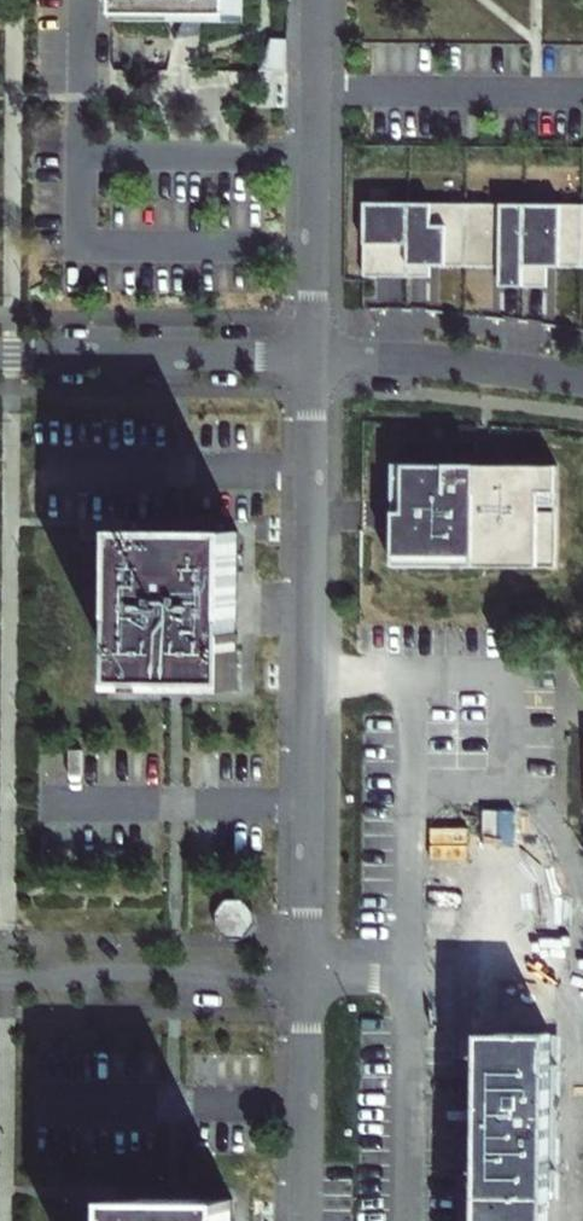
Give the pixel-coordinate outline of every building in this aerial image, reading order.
[(129,16),(172,16),(201,16),(242,17),(242,0),(129,0),(129,16)] [(283,43),(266,43),(256,76),(282,77),(283,43)] [(379,203),(378,276),(445,277),(445,266),(515,267),(515,288),(561,288),(561,268),(582,268),(582,205),(379,203)] [(555,567),(555,466),(392,465),(391,566),(555,567)] [(236,683),(237,534),(195,533),(124,532),(123,681),(166,682),(195,682),(236,683)] [(479,1220),(549,1220),(552,870),(482,869),(479,1220)] [(226,902),(214,913),(214,924),(226,936),(242,936),(254,925),(254,914),(243,902),(226,902)] [(119,1200),(118,1220),(231,1220),(231,1201),(119,1200)]
